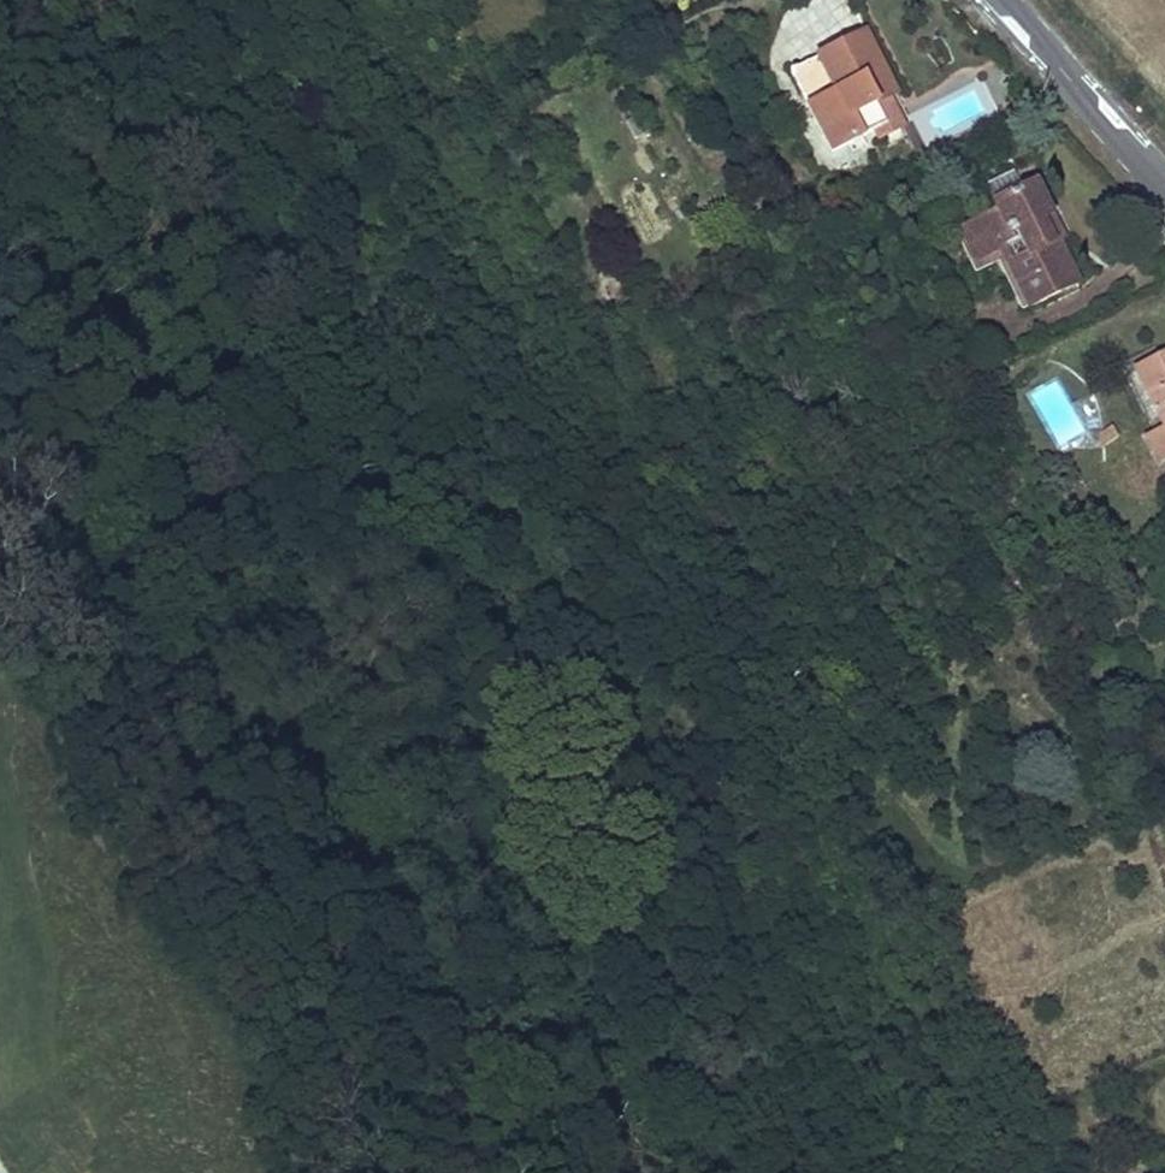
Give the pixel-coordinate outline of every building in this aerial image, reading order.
[(864,36),(787,78),(831,159),(875,134),(886,129),(875,108),(891,99),(897,96),(874,55),(864,36)] [(911,135),(891,99),(875,108),(886,129),(875,134),(884,149),(911,135)] [(993,203),(1023,194),(1017,176),(988,186),(993,203)] [(1037,220),(1025,196),(987,216),(991,225),(954,244),(965,267),(975,262),(993,254),(1024,317),(1074,292),(1049,244),(1036,250),(1024,226),(1037,220)] [(1049,244),(1037,220),(1024,226),(1036,250),(1049,244)] [(1007,325),(1024,317),(993,254),(975,262),(1007,325)] [(1125,387),(1153,441),(1141,447),(1134,451),(1148,479),(1164,469),(1164,366),(1125,387)] [(1153,441),(1125,387),(1113,393),(1141,447),(1153,441)]
